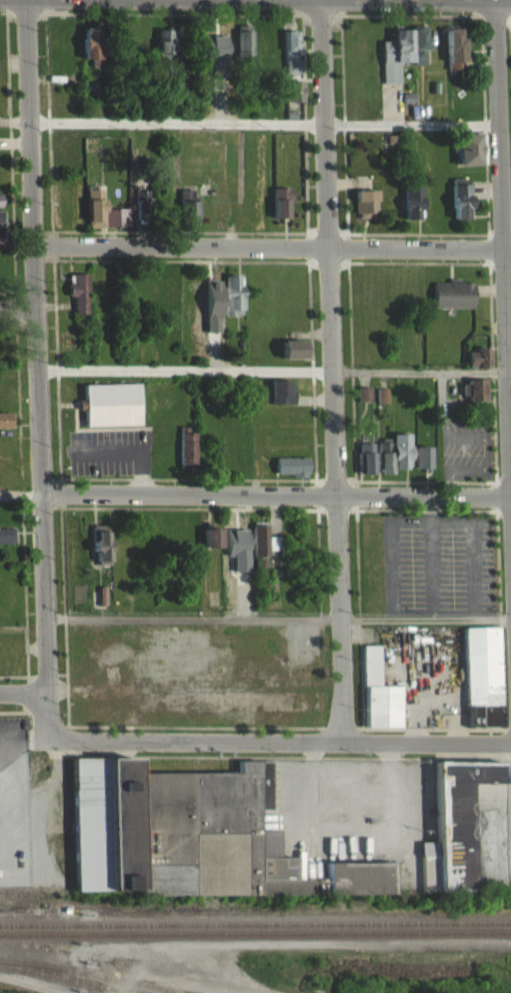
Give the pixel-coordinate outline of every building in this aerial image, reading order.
[(250,33),(236,33),(237,69),(250,69),(250,33)] [(82,67),(91,66),(91,75),(102,74),(100,34),(81,35),(82,67)] [(381,91),(399,90),(398,70),(411,69),(412,73),(425,72),(424,36),(392,37),(392,48),(380,49),(381,91)] [(445,37),(446,70),(463,69),(462,45),(458,45),(457,36),(445,37)] [(173,37),(156,37),(157,68),(173,68),(173,37)] [(283,82),(297,81),(296,38),(282,38),(283,82)] [(301,87),(285,88),(285,109),(302,109),(301,87)] [(457,173),(479,173),(478,140),(456,141),(457,173)] [(450,186),(451,227),(465,227),(465,216),(468,216),(467,186),(450,186)] [(402,227),(416,227),(416,218),(420,218),(420,194),(402,193),(402,227)] [(272,226),(288,226),(288,195),(273,195),(272,226)] [(87,235),(127,234),(127,216),(103,217),(102,197),(86,197),(87,235)] [(180,227),(196,227),(196,197),(179,198),(180,227)] [(148,227),(148,198),(134,198),(135,228),(148,227)] [(355,226),(376,225),(375,198),(354,198),(355,226)] [(73,322),(87,321),(86,281),(71,282),(71,290),(67,290),(68,304),(73,304),(73,322)] [(223,283),(224,323),(242,323),(241,283),(223,283)] [(431,315),(472,316),(472,290),(458,290),(458,287),(447,286),(446,290),(432,290),(431,315)] [(307,365),(307,347),(281,348),(281,366),(307,365)] [(466,359),(467,375),(487,375),(487,355),(475,355),(475,359),(466,359)] [(293,412),(294,397),(289,397),(289,388),(270,387),(269,411),(293,412)] [(486,407),(486,388),(461,388),(461,407),(486,407)] [(138,391),(83,392),(84,434),(139,433),(138,391)] [(369,395),(357,395),(357,409),(369,409),(369,395)] [(386,411),(385,396),(375,396),(376,411),(386,411)] [(12,435),(12,420),(0,420),(0,436),(12,435)] [(178,476),(194,476),(195,440),(188,440),(188,434),(179,434),(178,476)] [(408,442),(389,442),(389,446),(378,446),(377,481),(391,481),(391,475),(408,475),(408,442)] [(372,450),(356,451),(357,481),(372,481),(372,450)] [(429,454),(413,454),(413,476),(422,476),(422,478),(429,478),(429,454)] [(306,465),(274,465),(274,481),(293,481),(293,485),(306,485),(306,465)] [(252,575),(266,575),(266,558),(281,558),(281,544),(266,544),(266,530),(251,530),(252,575)] [(109,572),(108,533),(92,533),(93,573),(109,572)] [(220,535),(202,536),(203,555),(220,555),(220,535)] [(14,536),(0,536),(0,551),(14,551),(14,536)] [(106,615),(106,598),(91,598),(91,614),(106,615)] [(497,634),(463,635),(465,735),(500,734),(497,634)] [(378,653),(362,653),(363,735),(399,735),(398,694),(378,694),(378,653)] [(73,902),(314,900),(314,886),(295,886),(295,865),(279,865),(279,837),(259,837),(259,817),(271,817),(271,768),(237,768),(237,779),(134,780),(134,766),(72,766),(73,902)] [(502,769),(434,770),(435,849),(419,850),(420,899),(473,898),(473,894),(504,893),(502,769)] [(391,869),(326,870),(326,902),(392,901),(391,869)]
